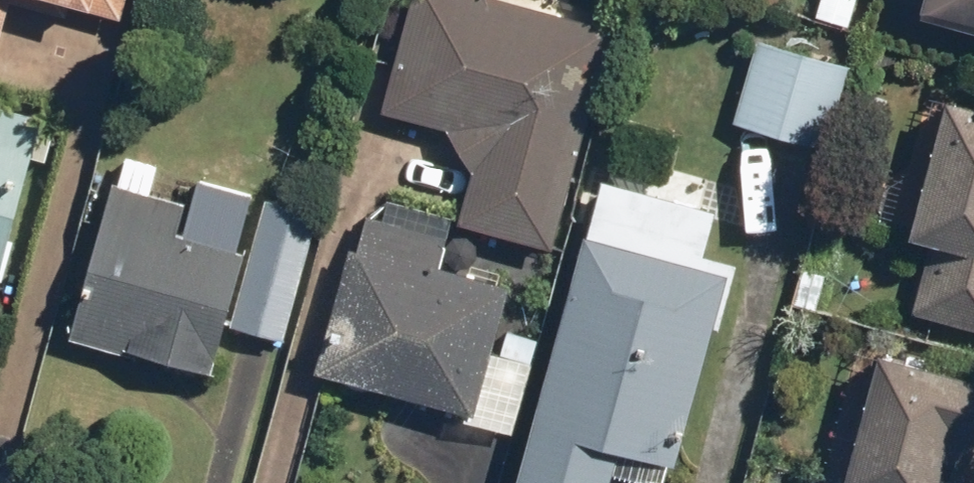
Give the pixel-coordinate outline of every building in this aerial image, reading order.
[(12,5),(68,20),(73,4),(123,18),(128,0),(0,0),(0,50),(12,5)] [(515,0),(411,0),(383,113),(450,129),(463,152),(473,175),(458,227),(554,251),(611,23),(515,0)] [(933,5),(973,16),(973,0),(934,0),(933,5)] [(851,63),(760,39),(736,128),(827,152),(851,63)] [(947,101),(909,238),(930,244),(910,315),(973,332),(973,109),(947,101)] [(41,118),(0,107),(0,271),(41,118)] [(119,183),(112,181),(67,339),(211,379),(247,254),(236,251),(252,193),(200,178),(183,236),(176,234),(185,202),(151,192),(158,165),(127,156),(119,183)] [(588,237),(584,236),(518,482),(611,482),(619,451),(676,466),(727,276),(734,278),(738,263),(704,254),(715,211),(603,181),(588,237)] [(320,216),(265,200),(229,327),(284,343),(320,216)] [(357,250),(350,248),(319,373),(481,413),(512,288),(440,270),(448,236),(365,216),(357,250)] [(880,351),(844,482),(952,482),(960,454),(971,457),(973,445),(973,377),(880,351)]
